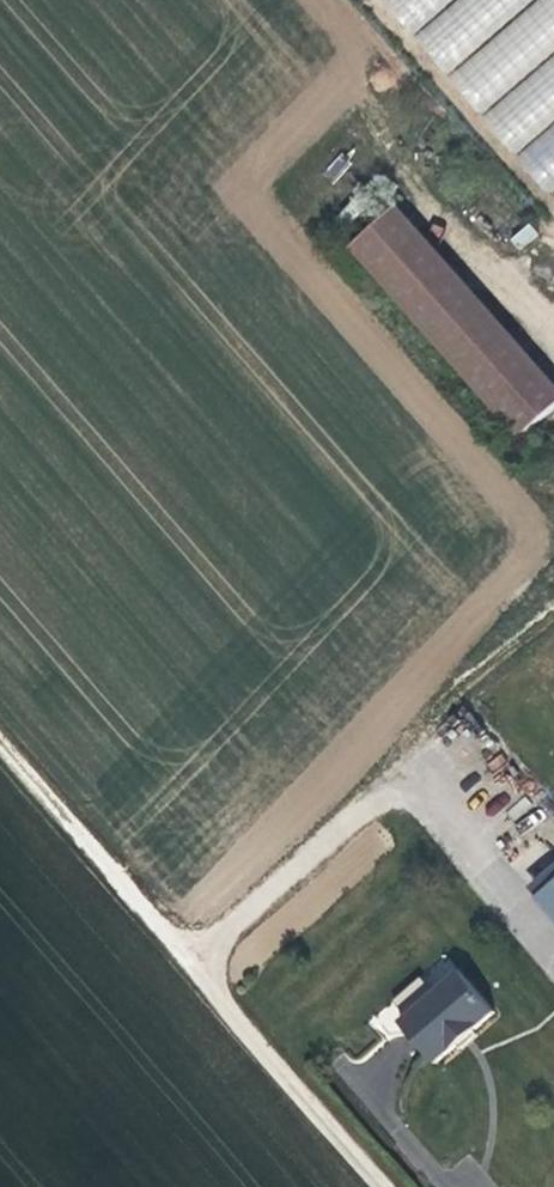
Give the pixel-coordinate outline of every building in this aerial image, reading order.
[(553,185),(553,0),(384,0),(511,153),(513,152),(545,192),(553,185)] [(398,206),(351,248),(520,439),(553,410),(553,381),(398,206)] [(541,897),(553,886),(553,869),(533,888),(541,897)] [(539,899),(553,916),(553,886),(541,897),(539,899)] [(460,971),(400,1022),(436,1064),(495,1012),(460,971)]
